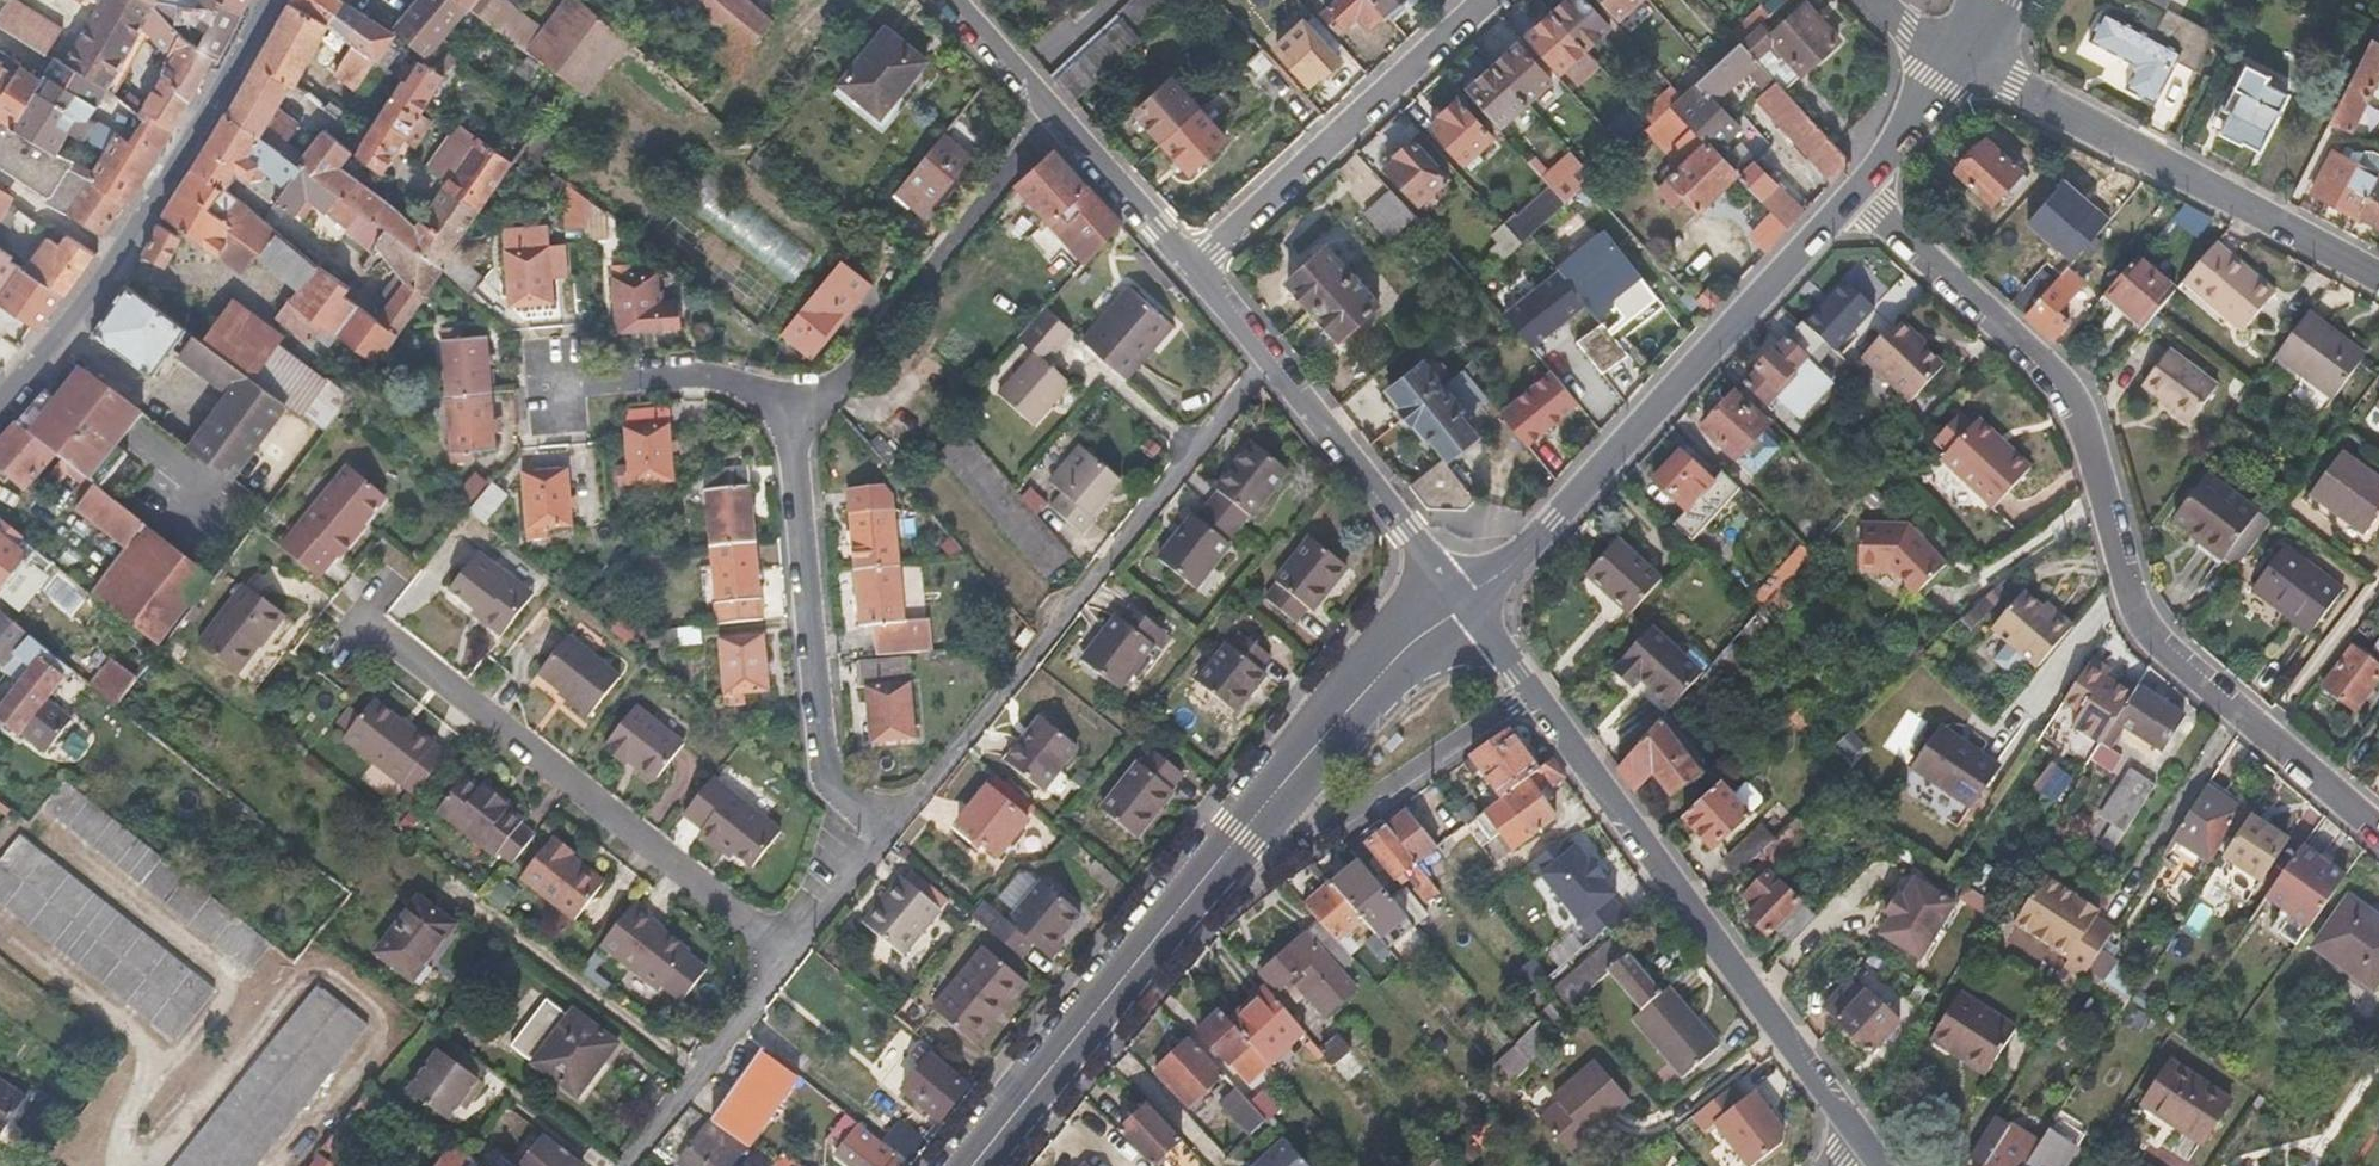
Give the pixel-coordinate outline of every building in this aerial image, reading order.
[(61,31),(9,0),(7,0),(0,11),(0,32),(44,59),(61,31)] [(144,27),(154,37),(166,52),(164,58),(171,62),(143,112),(127,99),(122,105),(144,123),(147,126),(151,121),(173,133),(178,124),(193,97),(213,62),(196,53),(180,45),(175,36),(157,7),(144,0),(99,0),(94,10),(62,69),(107,94),(144,27)] [(99,0),(76,0),(94,10),(99,0)] [(244,16),(214,0),(200,0),(197,6),(194,9),(176,0),(161,0),(157,7),(175,36),(180,27),(192,25),(206,32),(196,53),(213,62),(218,64),(236,30),(244,16)] [(194,9),(197,6),(200,0),(176,0),(194,9)] [(252,0),(214,0),(244,16),(252,0)] [(352,0),(292,0),(289,5),(327,34),(344,11),(352,0)] [(471,18),(446,0),(424,0),(393,43),(433,70),(471,18)] [(471,18),(530,59),(545,37),(496,0),(446,0),(471,18)] [(744,0),(650,0),(736,70),(772,26),(744,0)] [(1051,79),(1074,105),(1186,0),(1135,0),(1051,79)] [(1373,0),(1334,0),(1321,12),(1335,27),(1351,12),(1369,30),(1385,14),(1373,0)] [(1385,14),(1387,16),(1406,0),(1373,0),(1385,14)] [(1584,0),(1564,0),(1550,13),(1581,48),(1606,25),(1584,0)] [(1617,15),(1634,0),(1603,0),(1617,15)] [(1790,0),(1764,0),(1759,4),(1771,17),(1790,0)] [(2164,10),(2169,0),(2146,0),(2164,10)] [(1742,44),(1767,21),(1771,17),(1759,4),(1731,31),(1742,44)] [(301,82),(331,38),(327,34),(289,5),(257,64),(294,91),(301,82)] [(2194,76),(2215,39),(2164,10),(2149,39),(2100,13),(2087,39),(2130,62),(2133,75),(2123,92),(2151,108),(2175,67),(2194,76)] [(395,53),(344,11),(327,34),(331,38),(354,55),(376,72),(389,81),(402,63),(397,61),(399,58),(394,55),(395,53)] [(1782,92),(1836,43),(1806,11),(1781,35),(1767,21),(1742,44),(1740,46),(1776,85),(1782,92)] [(1581,48),(1550,13),(1526,34),(1557,70),(1581,48)] [(1321,78),(1338,60),(1303,23),(1275,51),(1307,84),(1317,75),(1321,78)] [(2378,76),(2378,24),(2330,124),(2350,134),(2378,76)] [(879,122),(924,67),(885,35),(839,90),(879,122)] [(1523,101),(1546,80),(1514,45),(1491,65),(1523,101)] [(1724,95),(1746,75),(1764,96),(1776,85),(1740,46),(1712,71),(1698,84),(1725,113),(1734,105),(1724,95)] [(1245,73),(1271,103),(1292,84),(1265,54),(1245,73)] [(356,98),(376,72),(354,55),(334,81),(356,98)] [(1682,99),(1698,84),(1712,71),(1701,59),(1671,87),(1682,99)] [(435,123),(424,117),(425,116),(463,69),(452,63),(438,81),(430,74),(426,77),(421,74),(415,80),(410,77),(400,90),(402,91),(367,139),(357,153),(384,171),(409,137),(421,145),(435,123)] [(107,94),(62,69),(53,64),(42,78),(100,106),(107,94)] [(294,91),(257,64),(250,77),(286,103),(294,91)] [(1499,122),(1523,101),(1491,65),(1466,87),(1499,122)] [(2245,68),(2223,112),(2219,110),(2215,119),(2224,124),(2218,134),(2239,146),(2242,142),(2259,151),(2287,99),(2264,86),(2268,79),(2245,68)] [(38,83),(17,70),(12,77),(0,95),(0,122),(9,128),(38,83)] [(12,77),(0,71),(0,95),(12,77)] [(270,124),(286,103),(250,77),(227,117),(259,140),(270,124)] [(117,138),(91,121),(100,106),(42,78),(38,83),(9,128),(43,149),(88,182),(92,175),(77,164),(88,145),(105,155),(117,138)] [(1164,143),(1200,109),(1171,78),(1135,113),(1164,143)] [(317,92),(301,82),(294,91),(311,102),(317,92)] [(1725,113),(1698,84),(1682,99),(1672,107),(1699,136),(1707,144),(1721,160),(1728,154),(1724,148),(1742,132),(1725,113)] [(1830,145),(1782,92),(1776,85),(1764,96),(1755,104),(1794,147),(1790,150),(1803,164),(1807,161),(1829,185),(1849,165),(1830,145)] [(1662,117),(1672,107),(1682,99),(1671,87),(1641,114),(1652,126),(1662,117)] [(1491,126),(1460,93),(1454,99),(1484,131),(1491,126)] [(1484,131),(1454,99),(1435,116),(1438,119),(1429,128),(1460,162),(1489,136),(1484,131)] [(1689,145),(1699,136),(1672,107),(1662,117),(1689,145)] [(1189,171),(1225,137),(1200,109),(1164,143),(1189,171)] [(1627,148),(1646,131),(1631,114),(1612,131),(1627,148)] [(280,156),(259,140),(227,117),(225,115),(192,168),(223,192),(237,175),(250,187),(264,185),(270,178),(284,158),(280,156)] [(129,208),(173,133),(151,121),(147,126),(144,123),(136,137),(132,145),(118,138),(117,138),(105,155),(92,175),(88,182),(123,204),(129,208)] [(43,149),(9,128),(0,122),(0,123),(0,167),(46,197),(44,201),(67,213),(65,216),(100,239),(123,204),(88,182),(43,149)] [(292,140),(270,124),(259,140),(280,156),(285,149),(292,140)] [(473,235),(524,170),(463,125),(433,166),(451,180),(432,206),(473,235)] [(132,145),(136,137),(124,130),(118,138),(132,145)] [(365,186),(341,166),(352,151),(324,131),(301,160),(285,149),(280,156),(284,158),(304,173),(341,200),(360,214),(443,274),(455,258),(473,235),(432,206),(416,227),(386,201),(365,186)] [(922,217),(970,159),(942,137),(895,195),(922,217)] [(1415,203),(1445,178),(1409,137),(1391,154),(1395,158),(1383,170),(1415,203)] [(1983,139),(1954,171),(1991,204),(2019,171),(1983,139)] [(1735,175),(1723,162),(1721,160),(1707,144),(1658,189),(1672,204),(1683,195),(1697,211),(1735,175)] [(1122,227),(1097,199),(1055,154),(1017,186),(1078,245),(1092,260),(1122,227)] [(1564,205),(1593,178),(1572,155),(1542,182),(1551,191),(1564,205)] [(1741,169),(1729,156),(1723,162),(1735,175),(1741,169)] [(2378,181),(2378,178),(2361,169),(2333,156),(2312,196),(2359,221),(2378,181)] [(288,192),(304,173),(284,158),(270,178),(288,192)] [(2378,158),(2365,159),(2361,169),(2378,178),(2378,158)] [(1801,215),(1756,166),(1746,163),(1741,169),(1746,173),(1739,180),(1772,215),(1786,230),(1801,215)] [(223,192),(192,168),(162,219),(233,272),(249,261),(255,254),(274,233),(223,192)] [(815,253),(705,172),(683,202),(793,283),(815,253)] [(341,200),(304,173),(288,192),(276,210),(296,219),(310,202),(328,215),(341,200)] [(2359,221),(2378,231),(2378,181),(2359,221)] [(1414,219),(1388,190),(1362,214),(1388,243),(1414,219)] [(1520,246),(1564,205),(1551,191),(1507,231),(1511,235),(1520,246)] [(616,236),(617,222),(596,206),(577,192),(576,233),(578,234),(616,236)] [(2070,272),(2118,218),(2092,195),(2035,258),(2061,281),(2070,272)] [(338,242),(360,214),(341,200),(328,215),(319,227),(338,242)] [(347,294),(386,246),(409,287),(381,325),(396,340),(446,276),(443,274),(360,214),(338,242),(316,268),(347,294)] [(1770,247),(1786,230),(1772,215),(1749,238),(1759,248),(1765,242),(1770,247)] [(68,302),(98,257),(48,225),(18,271),(23,274),(64,300),(68,302)] [(1501,263),(1520,246),(1511,235),(1507,231),(1501,225),(1491,234),(1497,242),(1489,250),(1501,263)] [(175,244),(174,236),(159,226),(141,259),(157,267),(162,267),(175,244)] [(314,266),(274,233),(255,254),(299,288),(314,266)] [(571,277),(570,253),(555,254),(554,234),(511,236),(512,254),(509,254),(512,309),(558,306),(556,279),(571,277)] [(1588,312),(1604,299),(1632,274),(1604,242),(1560,280),(1582,305),(1588,312)] [(1312,310),(1351,276),(1322,245),(1285,279),(1312,310)] [(2275,295),(2215,248),(2182,287),(2242,336),(2275,295)] [(485,280),(455,258),(443,274),(446,276),(472,298),(485,280)] [(23,274),(18,271),(0,259),(0,305),(2,306),(23,274)] [(665,307),(664,280),(634,282),(632,261),(613,262),(619,338),(686,334),(683,306),(665,307)] [(842,317),(868,287),(840,262),(780,335),(807,356),(838,319),(842,317)] [(2174,296),(2136,265),(2111,292),(2150,325),(2157,317),(2174,296)] [(381,325),(347,294),(316,268),(314,266),(299,288),(274,320),(307,345),(312,340),(326,350),(334,340),(375,368),(396,340),(381,325)] [(2059,319),(2086,288),(2070,272),(2061,281),(2057,287),(2029,317),(2028,319),(2056,344),(2070,328),(2059,319)] [(1531,351),(1582,305),(1560,280),(1554,273),(1502,317),(1531,351)] [(42,331),(64,300),(23,274),(2,306),(42,331)] [(1378,306),(1351,276),(1312,310),(1339,340),(1378,306)] [(2029,317),(2057,287),(2047,278),(2019,309),(2029,317)] [(1843,287),(1803,330),(1828,354),(1832,357),(1871,313),(1843,287)] [(150,377),(185,333),(123,288),(92,332),(150,377)] [(1176,331),(1131,290),(1087,339),(1130,378),(1176,331)] [(1033,424),(1072,382),(1047,360),(1074,332),(1049,308),(1020,340),(1037,355),(999,395),(1033,424)] [(273,349),(275,346),(228,310),(202,345),(250,379),(273,349)] [(2334,405),(2367,358),(2307,316),(2273,361),(2301,381),(2334,405)] [(1942,369),(1912,341),(1915,336),(1898,321),(1860,361),(1909,405),(1942,369)] [(497,393),(493,337),(472,338),(471,328),(441,330),(447,396),(497,393)] [(1815,369),(1828,354),(1803,330),(1801,328),(1775,358),(1770,355),(1755,372),(1758,375),(1746,388),(1769,408),(1778,400),(1800,420),(1832,384),(1815,369)] [(227,480),(285,405),(270,394),(257,385),(250,379),(202,345),(195,339),(179,359),(228,396),(187,450),(227,480)] [(1406,412),(1451,371),(1429,347),(1386,388),(1406,412)] [(300,416),(323,386),(273,349),(250,379),(257,385),(265,374),(278,384),(270,394),(285,405),(300,416)] [(2190,427),(2217,390),(2167,355),(2142,390),(2190,427)] [(63,391),(55,401),(45,392),(16,425),(55,457),(60,461),(73,472),(88,484),(98,492),(126,457),(115,449),(126,434),(141,415),(81,369),(63,391)] [(1474,427),(1489,413),(1451,371),(1406,412),(1426,435),(1433,430),(1450,449),(1453,446),(1474,427)] [(1548,372),(1498,414),(1525,446),(1575,404),(1548,372)] [(278,384),(265,374),(257,385),(270,394),(278,384)] [(2334,405),(2301,381),(2288,400),(2320,424),(2334,405)] [(501,449),(497,393),(447,396),(451,465),(480,464),(479,450),(501,449)] [(1762,436),(1769,428),(1736,399),(1705,433),(1738,463),(1762,436)] [(1381,434),(1395,421),(1385,410),(1371,423),(1381,434)] [(672,485),(670,411),(639,414),(631,423),(628,429),(630,487),(672,485)] [(1995,510),(2032,467),(2013,451),(1980,420),(1973,428),(1960,418),(1937,445),(1948,455),(1942,462),(1995,510)] [(1404,431),(1395,421),(1381,434),(1390,444),(1404,431)] [(55,457),(16,425),(0,444),(0,469),(28,491),(55,457)] [(896,426),(871,448),(896,476),(918,451),(896,426)] [(1467,462),(1488,443),(1474,427),(1453,446),(1467,462)] [(1069,556),(1043,524),(971,436),(947,458),(1043,576),(1069,556)] [(1755,478),(1779,451),(1762,436),(1738,463),(1755,478)] [(1194,590),(1232,542),(1228,538),(1247,513),(1252,516),(1288,471),(1252,442),(1216,486),(1219,490),(1200,516),(1195,514),(1157,561),(1194,590)] [(1106,501),(1120,485),(1082,451),(1051,487),(1095,524),(1110,505),(1106,501)] [(1473,496),(1443,458),(1410,484),(1428,505),(1462,504),(1473,496)] [(1691,545),(1741,490),(1723,475),(1712,487),(1679,459),(1654,487),(1686,515),(1674,530),(1691,545)] [(2378,517),(2378,489),(2340,459),(2308,500),(2361,541),(2378,517)] [(57,493),(73,472),(60,461),(48,477),(49,479),(45,485),(57,493)] [(361,528),(383,501),(345,470),(278,552),(314,580),(330,558),(336,562),(352,544),(347,540),(357,527),(361,528)] [(473,502),(490,481),(477,472),(462,492),(473,502)] [(574,531),(570,473),(523,478),(528,545),(548,543),(548,533),(574,531)] [(754,546),(748,488),(747,473),(704,477),(705,492),(698,493),(699,503),(706,504),(710,550),(754,546)] [(2187,539),(2199,547),(2235,574),(2270,526),(2205,479),(2173,523),(2190,535),(2187,539)] [(145,530),(98,492),(88,484),(78,498),(84,504),(77,513),(127,553),(145,530)] [(485,529),(509,498),(495,485),(470,517),(485,529)] [(902,571),(897,499),(886,490),(849,494),(854,574),(902,571)] [(1851,513),(1862,502),(1850,490),(1839,503),(1851,513)] [(54,568),(2,525),(0,527),(0,600),(17,612),(54,568)] [(1947,563),(1908,525),(1861,525),(1861,567),(1896,567),(1921,590),(1947,563)] [(159,650),(210,583),(145,530),(127,553),(94,595),(159,650)] [(1348,570),(1328,553),(1311,539),(1276,583),(1278,587),(1266,602),(1294,625),(1307,609),(1313,614),(1348,570)] [(1661,583),(1629,551),(1618,542),(1586,578),(1630,617),(1661,583)] [(761,621),(754,546),(710,550),(716,622),(761,621)] [(1763,610),(1812,556),(1803,548),(1755,603),(1763,610)] [(2310,636),(2342,593),(2283,548),(2251,590),(2310,636)] [(1690,720),(1827,570),(1812,556),(1763,610),(1716,662),(1706,674),(1676,706),(1690,720)] [(449,593),(474,614),(470,619),(498,642),(532,600),(478,558),(449,593)] [(936,656),(934,625),(906,626),(902,571),(854,574),(858,630),(875,628),(876,659),(936,656)] [(61,574),(51,587),(72,603),(82,590),(61,574)] [(255,650),(265,637),(279,619),(240,589),(195,647),(233,676),(253,649),(255,650)] [(2037,671),(2076,626),(2059,612),(2054,618),(2042,608),(2025,592),(1991,630),(2006,642),(2025,659),(2037,671)] [(2059,612),(2048,602),(2042,608),(2054,618),(2059,612)] [(1118,691),(1153,646),(1150,644),(1160,630),(1130,608),(1121,621),(1117,619),(1081,662),(1118,691)] [(641,637),(620,616),(606,632),(631,652),(640,643),(641,637)] [(0,619),(0,667),(11,655),(25,640),(0,619)] [(2367,642),(2378,628),(2367,620),(2356,635),(2367,642)] [(700,626),(677,629),(679,647),(702,644),(700,626)] [(1684,655),(1653,628),(1612,672),(1633,690),(1641,683),(1673,710),(1676,706),(1706,674),(1684,655)] [(1270,659),(1255,646),(1241,635),(1232,647),(1228,644),(1196,684),(1235,716),(1267,676),(1260,671),(1270,659)] [(766,693),(763,637),(761,636),(717,639),(721,702),(738,701),(739,695),(766,693)] [(68,677),(25,640),(11,655),(30,672),(0,710),(0,724),(17,737),(68,677)] [(618,683),(566,641),(539,676),(567,698),(565,704),(588,722),(618,683)] [(2025,659),(2006,642),(1991,660),(2010,677),(2025,659)] [(1695,643),(1684,655),(1706,674),(1716,662),(1695,643)] [(2378,680),(2378,674),(2350,652),(2322,689),(2354,713),(2378,680)] [(2096,751),(2131,696),(2106,679),(2111,671),(2093,659),(2064,704),(2082,716),(2070,732),(2096,751)] [(912,741),(907,664),(853,667),(855,691),(864,689),(868,745),(912,741)] [(113,711),(132,685),(110,667),(90,693),(113,711)] [(2157,751),(2180,717),(2137,687),(2131,696),(2096,751),(2092,758),(2110,771),(2121,756),(2109,748),(2122,729),(2157,751)] [(442,757),(410,730),(396,720),(393,723),(369,704),(338,741),(410,798),(442,757)] [(652,785),(682,749),(633,710),(604,747),(608,750),(604,754),(623,770),(628,765),(652,785)] [(1814,725),(1800,711),(1790,720),(1804,733),(1814,725)] [(1041,793),(1075,749),(1041,721),(1005,763),(1041,793)] [(1696,771),(1659,725),(1620,767),(1616,769),(1635,794),(1655,774),(1672,794),(1696,771)] [(1968,752),(1942,731),(1937,737),(1912,770),(1969,814),(1998,774),(1968,752)] [(1538,770),(1510,732),(1471,760),(1499,799),(1538,770)] [(1182,775),(1163,761),(1153,753),(1144,766),(1138,762),(1100,811),(1136,841),(1174,793),(1172,789),(1182,775)] [(1555,820),(1538,798),(1564,778),(1551,761),(1538,770),(1499,799),(1471,820),(1488,843),(1500,836),(1512,851),(1555,820)] [(2055,806),(2075,781),(2050,762),(2031,787),(2055,806)] [(2114,856),(2120,847),(2158,789),(2129,770),(2098,815),(2115,827),(2102,848),(2114,856)] [(518,825),(503,814),(506,808),(478,786),(474,791),(460,779),(434,813),(492,861),(496,856),(508,866),(529,839),(516,829),(518,825)] [(696,836),(721,854),(728,860),(733,855),(752,869),(779,832),(711,780),(682,818),(699,831),(696,836)] [(256,970),(275,945),(277,943),(63,781),(42,806),(256,970)] [(1038,816),(997,781),(990,789),(958,828),(1000,862),(1038,816)] [(1765,803),(1766,797),(1752,783),(1747,784),(1734,798),(1751,816),(1765,803)] [(1715,850),(1751,816),(1734,798),(1721,784),(1685,818),(1715,850)] [(2208,861),(2240,812),(2206,790),(2173,840),(2208,861)] [(1783,851),(1821,816),(1811,806),(1774,840),(1759,856),(1772,867),(1786,853),(1783,851)] [(1432,848),(1406,815),(1386,829),(1415,863),(1432,848)] [(2261,883),(2288,842),(2250,818),(2223,859),(2261,883)] [(1759,856),(1774,840),(1761,826),(1725,861),(1738,875),(1759,856)] [(1415,863),(1386,829),(1365,844),(1400,888),(1406,883),(1401,877),(1406,873),(1417,886),(1411,891),(1423,906),(1439,892),(1415,863)] [(19,838),(0,862),(0,903),(180,1044),(219,991),(19,838)] [(597,892),(582,881),(585,876),(573,866),(577,861),(548,839),(515,881),(572,925),(597,892)] [(1609,896),(1613,893),(1601,877),(1603,875),(1589,857),(1586,859),(1574,844),(1536,872),(1590,938),(1604,928),(1607,932),(1627,918),(1609,896)] [(2308,930),(2346,877),(2304,846),(2266,901),(2308,930)] [(1391,900),(1361,864),(1334,886),(1365,922),(1381,940),(1407,917),(1391,900)] [(1993,899),(2007,879),(1985,866),(1971,887),(1993,899)] [(904,956),(949,902),(936,890),(910,869),(865,925),(904,956)] [(1818,919),(1774,874),(1750,897),(1760,909),(1752,917),(1771,936),(1778,929),(1792,946),(1818,919)] [(2115,930),(2073,903),(2078,896),(2045,874),(2014,921),(2070,957),(2065,964),(2084,976),(2088,970),(2102,949),(2115,930)] [(1014,918),(1039,887),(1028,879),(1019,880),(999,906),(1014,918)] [(1920,959),(1954,905),(1914,881),(1902,899),(1897,895),(1885,914),(1890,918),(1879,934),(1920,959)] [(1365,922),(1334,886),(1332,884),(1305,907),(1320,924),(1339,945),(1365,922)] [(1053,963),(1065,947),(1058,943),(1080,916),(1042,885),(1040,886),(1039,887),(1014,918),(1007,926),(986,910),(975,923),(1022,962),(1034,948),(1053,963)] [(1424,915),(1402,890),(1391,900),(1407,917),(1414,925),(1424,915)] [(2378,985),(2378,919),(2351,899),(2317,947),(2376,989),(2378,985)] [(432,958),(454,927),(417,900),(376,954),(407,977),(424,954),(432,958)] [(683,954),(656,933),(659,928),(628,905),(595,947),(652,992),(656,988),(676,1003),(700,970),(681,956),(683,954)] [(1320,924),(1308,935),(1345,974),(1356,964),(1339,945),(1320,924)] [(1345,974),(1308,935),(1263,977),(1280,995),(1294,984),(1324,1016),(1356,986),(1345,974)] [(1663,993),(1620,935),(1552,985),(1573,1007),(1613,974),(1642,1010),(1663,993)] [(2104,981),(2118,959),(2102,949),(2088,970),(2104,981)] [(1026,986),(985,951),(932,1014),(973,1048),(1026,986)] [(1899,1022),(1855,980),(1826,1008),(1871,1052),(1899,1022)] [(368,1020),(318,981),(169,1165),(251,1165),(368,1020)] [(1720,1049),(1669,988),(1663,993),(1642,1010),(1631,1019),(1682,1081),(1720,1049)] [(1276,1066),(1310,1035),(1272,993),(1238,1026),(1256,1046),(1274,1064),(1276,1066)] [(1984,1075),(2014,1029),(1960,994),(1929,1039),(1950,1052),(1984,1075)] [(575,1098),(613,1045),(569,1013),(565,1017),(542,1001),(507,1049),(575,1098)] [(2139,1031),(2148,1017),(2131,1005),(2122,1020),(2139,1031)] [(1256,1046),(1238,1026),(1225,1013),(1205,1033),(1253,1084),(1274,1064),(1256,1046)] [(896,1033),(869,1069),(898,1091),(925,1056),(896,1033)] [(447,1120),(457,1105),(463,1109),(482,1082),(478,1078),(486,1066),(451,1039),(442,1051),(437,1049),(408,1089),(447,1120)] [(1370,1069),(1343,1039),(1326,1054),(1353,1084),(1370,1069)] [(1533,1062),(1516,1042),(1494,1067),(1511,1085),(1533,1062)] [(1234,1082),(1199,1045),(1164,1081),(1200,1115),(1234,1082)] [(750,1151),(800,1084),(758,1051),(707,1120),(747,1149),(750,1151)] [(939,1123),(967,1090),(930,1058),(901,1092),(939,1123)] [(1575,1158),(1602,1133),(1599,1129),(1631,1102),(1595,1062),(1554,1097),(1561,1105),(1542,1121),(1575,1158)] [(2200,1149),(2231,1103),(2171,1063),(2143,1104),(2178,1129),(2176,1132),(2200,1149)] [(347,1149),(384,1102),(395,1109),(399,1101),(373,1082),(323,1146),(347,1164),(355,1155),(347,1149)] [(23,1098),(0,1084),(0,1131),(23,1098)] [(1755,1094),(1746,1102),(1734,1088),(1693,1120),(1706,1134),(1716,1128),(1746,1165),(1759,1165),(1784,1146),(1785,1133),(1755,1094)] [(1285,1113),(1265,1094),(1255,1103),(1274,1123),(1285,1113)] [(1255,1103),(1247,1095),(1233,1108),(1265,1140),(1278,1127),(1274,1123),(1255,1103)] [(1152,1108),(1124,1136),(1153,1165),(1165,1165),(1187,1144),(1152,1108)] [(2038,1144),(2009,1124),(2008,1126),(1994,1115),(1970,1153),(1983,1163),(1981,1165),(2024,1165),(2038,1144)] [(747,1149),(707,1120),(677,1165),(735,1165),(747,1149)] [(884,1147),(859,1128),(841,1154),(841,1163),(845,1165),(910,1165),(884,1147)] [(897,1129),(884,1147),(910,1165),(912,1165),(925,1150),(897,1129)] [(2075,1149),(2047,1131),(2038,1144),(2024,1165),(2063,1165),(2075,1149)] [(546,1137),(523,1165),(582,1165),(546,1137)] [(474,1159),(470,1156),(453,1143),(436,1165),(468,1165),(474,1159)] [(480,1143),(470,1156),(474,1159),(484,1165),(510,1165),(480,1143)] [(1215,1144),(1200,1157),(1208,1165),(1236,1165),(1215,1144)] [(1296,1146),(1275,1165),(1316,1165),(1296,1146)] [(324,1153),(314,1165),(340,1165),(324,1153)] [(1460,1165),(1449,1153),(1436,1165),(1459,1165),(1460,1165)] [(784,1156),(777,1165),(798,1165),(784,1156)]
